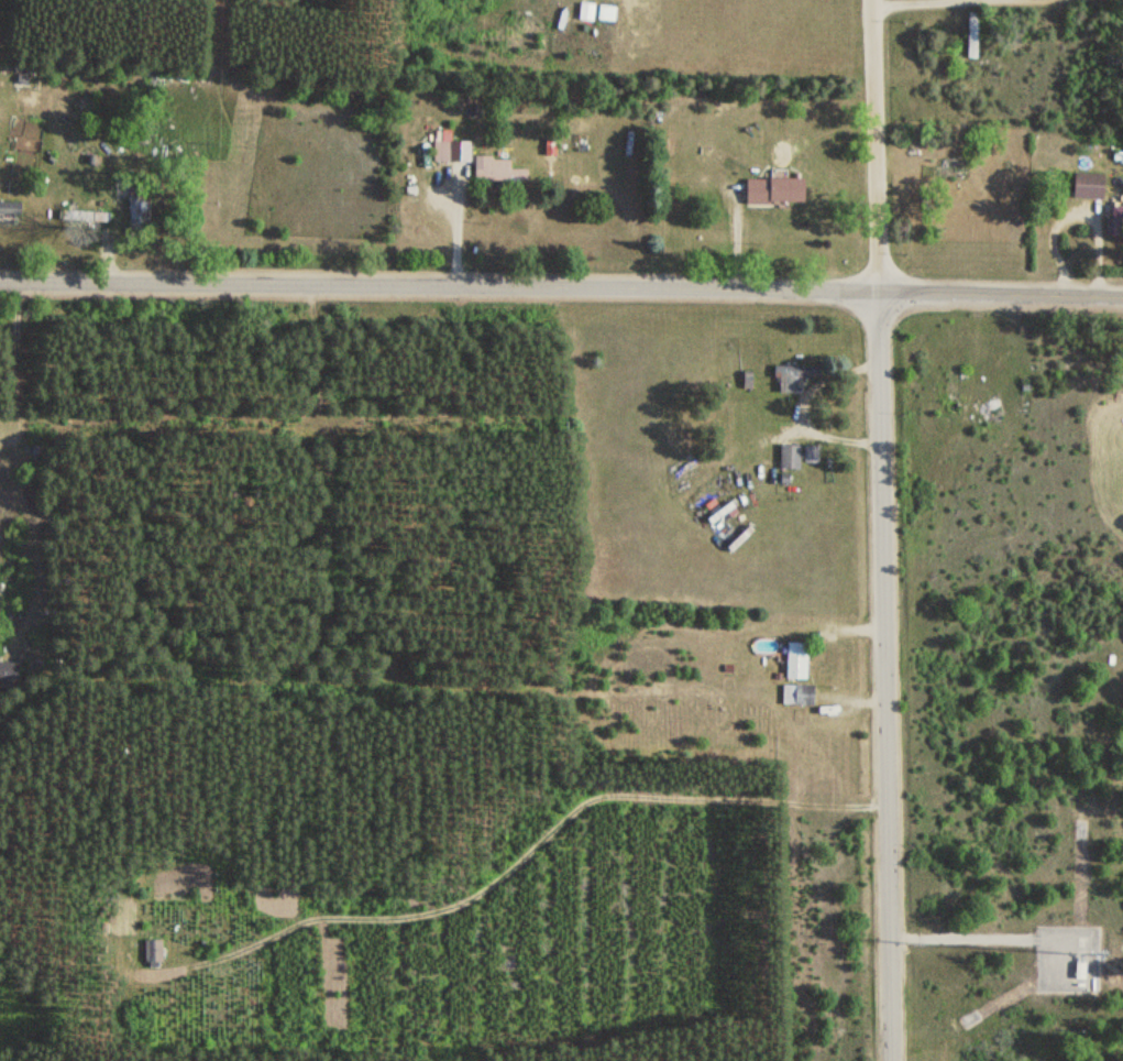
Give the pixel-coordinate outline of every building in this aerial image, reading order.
[(965,58),(975,58),(975,12),(965,12),(965,58)] [(432,141),(432,161),(467,161),(467,141),(432,141)] [(1113,153),(1113,163),(1122,163),(1122,153),(1113,153)] [(472,157),(471,183),(521,184),(521,170),(509,169),(510,158),(472,157)] [(1067,198),(1103,198),(1103,173),(1067,173),(1067,198)] [(741,177),(741,203),(800,204),(800,178),(741,177)] [(796,392),(796,377),(819,377),(819,366),(773,366),(773,392),(796,392)] [(777,468),(799,468),(799,445),(777,445),(777,468)] [(803,461),(815,461),(815,445),(803,445),(803,461)] [(803,642),(784,642),(784,677),(803,677),(803,642)] [(813,704),(813,685),(781,685),(781,704),(813,704)] [(142,961),(159,961),(159,939),(142,939),(142,961)] [(1081,980),(1080,963),(1071,963),(1072,980),(1081,980)]
